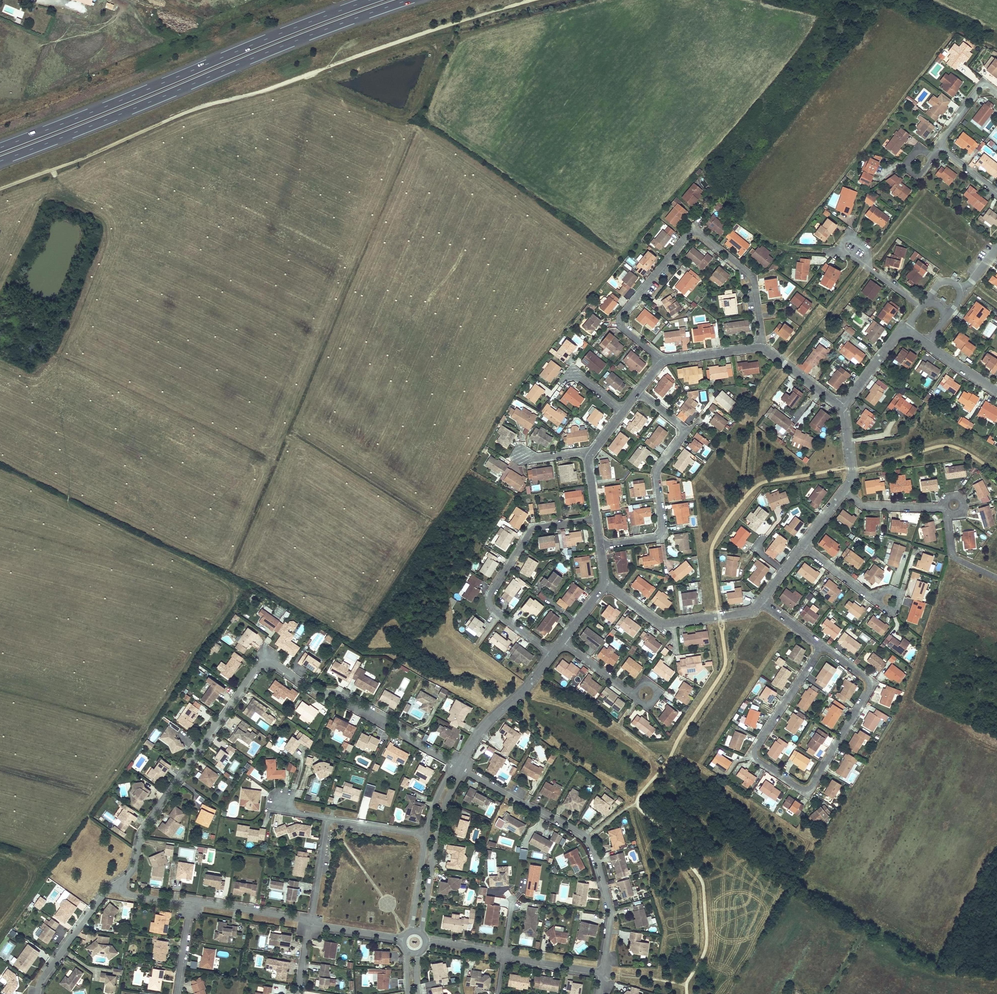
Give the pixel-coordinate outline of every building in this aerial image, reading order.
[(949,59),(946,63),(955,70),(961,62),(962,63),(964,60),(966,61),(972,54),(969,52),(971,48),(963,42),(958,47),(956,46),(951,53),(947,58),(949,59)] [(951,53),(956,46),(954,44),(948,51),(951,53)] [(944,50),(938,57),(941,60),(947,53),(944,50)] [(984,66),(987,69),(995,59),(992,56),(984,66)] [(995,59),(987,69),(991,72),(990,73),(993,75),(995,73),(996,75),(995,77),(996,78),(996,60),(995,59)] [(958,88),(963,82),(952,74),(950,77),(948,76),(945,74),(940,81),(943,83),(940,87),(951,95),(957,87),(958,88)] [(938,100),(933,96),(929,101),(934,104),(932,106),(929,110),(928,110),(925,114),(935,121),(938,117),(937,117),(946,106),(944,105),(941,102),(938,100)] [(985,104),(973,120),(981,126),(993,110),(991,109),(994,106),(988,101),(985,104)] [(948,107),(946,106),(940,114),(942,115),(948,107)] [(924,140),(932,129),(934,127),(920,116),(918,118),(922,121),(924,123),(919,129),(916,133),(924,140)] [(907,139),(906,139),(910,135),(899,127),(896,131),(894,135),(895,135),(885,148),(894,155),(904,142),(905,143),(907,139)] [(962,132),(955,140),(964,147),(968,150),(966,151),(970,154),(975,148),(972,145),(975,141),(962,132)] [(964,147),(955,140),(954,142),(963,149),(964,147)] [(995,152),(996,149),(996,146),(990,141),(986,145),(995,152)] [(975,164),(979,167),(981,164),(987,169),(986,170),(992,174),(996,167),(996,165),(987,157),(987,158),(982,155),(975,164)] [(861,171),(863,172),(866,173),(868,169),(865,167),(870,158),(868,157),(861,171)] [(866,173),(863,172),(859,181),(868,185),(879,162),(870,158),(865,167),(868,169),(866,173)] [(935,174),(938,176),(939,175),(945,180),(944,181),(948,184),(955,174),(946,167),(943,171),(940,168),(935,174)] [(885,180),(888,182),(892,179),(896,182),(899,178),(894,174),(885,180)] [(888,182),(893,186),(896,188),(893,191),(892,193),(896,196),(897,195),(904,200),(911,190),(904,185),(902,188),(898,185),(901,182),(903,179),(900,177),(899,178),(896,182),(892,179),(888,182)] [(701,190),(693,184),(682,198),(692,206),(697,199),(695,198),(699,194),(701,190)] [(963,194),(968,198),(978,206),(983,199),(975,192),(973,190),(974,189),(970,185),(963,194)] [(844,205),(841,212),(849,215),(853,203),(852,203),(851,202),(855,191),(843,187),(840,194),(841,195),(838,202),(844,205)] [(872,206),(866,214),(870,218),(875,223),(876,222),(877,220),(884,225),(889,218),(872,205),(877,200),(867,193),(865,200),(872,206)] [(978,206),(968,198),(966,201),(976,208),(978,206)] [(987,202),(983,199),(978,206),(976,208),(980,211),(987,202)] [(722,205),(719,201),(714,207),(718,210),(722,205)] [(838,202),(836,210),(841,212),(844,205),(838,202)] [(665,218),(673,225),(680,217),(682,214),(684,215),(687,211),(681,206),(678,203),(674,207),(665,218)] [(996,226),(996,216),(996,215),(996,214),(988,208),(982,216),(980,215),(977,219),(983,223),(983,222),(990,226),(992,223),(993,223),(996,226)] [(712,215),(710,217),(706,223),(709,225),(714,230),(720,235),(727,227),(715,218),(716,217),(713,214),(712,215)] [(814,234),(823,240),(829,232),(830,233),(831,233),(836,226),(828,219),(822,226),(821,225),(814,234)] [(736,223),(730,230),(734,232),(739,225),(736,223)] [(651,243),(659,249),(662,245),(663,246),(671,236),(663,230),(655,239),(654,239),(651,243)] [(728,239),(729,238),(734,242),(732,244),(740,250),(738,253),(741,255),(749,245),(734,232),(730,230),(725,236),(728,239)] [(759,248),(768,254),(770,252),(762,245),(759,248)] [(759,248),(757,246),(754,250),(752,254),(751,255),(766,267),(772,258),(768,254),(759,248)] [(890,260),(888,267),(897,269),(900,257),(903,258),(905,248),(896,246),(894,255),(892,254),(890,260)] [(686,255),(698,265),(699,263),(704,267),(712,257),(707,253),(704,257),(692,247),(686,255)] [(644,273),(648,269),(646,267),(651,262),(656,257),(648,251),(639,262),(642,264),(638,268),(644,273)] [(805,280),(806,275),(807,264),(809,264),(809,260),(800,258),(800,262),(797,262),(795,279),(805,280)] [(915,284),(922,276),(921,275),(924,270),(927,267),(918,260),(905,277),(909,280),(910,280),(914,283),(915,284)] [(820,284),(829,289),(833,282),(832,282),(833,280),(835,281),(839,272),(825,264),(820,270),(825,273),(820,284)] [(729,275),(719,266),(709,277),(714,281),(715,281),(721,285),(723,282),(729,275)] [(695,284),(701,278),(690,269),(688,272),(687,272),(684,275),(685,276),(676,288),(683,294),(687,290),(688,289),(690,291),(695,284)] [(623,286),(618,292),(623,296),(628,290),(630,287),(638,277),(629,271),(621,280),(624,282),(622,285),(623,286)] [(992,283),(996,287),(996,276),(995,278),(994,277),(992,276),(989,280),(992,283)] [(768,290),(770,298),(779,296),(777,286),(776,278),(764,280),(766,288),(769,288),(769,290),(768,290)] [(861,292),(871,299),(879,287),(870,280),(861,292)] [(879,287),(871,299),(872,299),(880,287),(879,287)] [(800,306),(799,308),(797,310),(803,315),(811,304),(796,292),(791,299),(791,300),(800,306)] [(735,293),(723,294),(719,295),(719,300),(724,299),(725,306),(726,314),(736,312),(735,304),(734,298),(736,297),(735,293)] [(612,308),(614,310),(619,304),(616,302),(618,299),(612,294),(610,297),(609,296),(599,308),(608,314),(612,308)] [(664,303),(671,315),(681,309),(673,297),(671,298),(669,295),(663,299),(665,303),(664,303)] [(623,307),(628,301),(622,296),(617,302),(623,307)] [(963,318),(971,324),(977,328),(979,325),(976,322),(986,309),(976,301),(973,305),(975,306),(972,309),(973,310),(968,316),(967,316),(966,315),(963,318)] [(877,316),(885,322),(890,315),(892,316),(897,309),(887,302),(877,316)] [(636,319),(642,324),(646,320),(647,321),(646,322),(653,327),(658,320),(644,309),(636,319)] [(986,309),(976,322),(979,325),(990,311),(986,309)] [(863,313),(859,317),(864,323),(869,318),(863,313)] [(583,327),(590,333),(593,330),(593,329),(594,327),(596,328),(602,321),(593,314),(583,327)] [(727,329),(727,333),(737,331),(744,330),(745,331),(750,330),(748,319),(726,323),(727,329)] [(868,333),(876,322),(873,320),(865,332),(868,333)] [(885,328),(876,322),(866,337),(874,343),(885,328)] [(773,331),(777,334),(778,332),(786,338),(792,330),(784,324),(782,326),(779,323),(773,331)] [(715,337),(714,329),(713,327),(713,326),(710,327),(699,328),(692,329),(694,341),(703,340),(702,337),(710,336),(710,337),(715,337)] [(665,342),(674,341),(681,340),(681,339),(686,338),(684,327),(679,328),(680,330),(664,332),(665,342)] [(854,331),(848,327),(845,331),(851,335),(854,331)] [(840,336),(847,341),(851,335),(845,331),(844,330),(840,336)] [(961,350),(969,356),(975,347),(967,341),(969,339),(963,335),(963,336),(959,333),(953,341),(957,344),(962,348),(961,350)] [(584,349),(587,344),(575,334),(571,339),(584,349)] [(624,347),(618,342),(613,338),(614,337),(611,334),(605,341),(608,343),(606,346),(611,350),(617,355),(624,347)] [(569,355),(572,351),(576,345),(568,339),(558,352),(555,355),(564,362),(567,359),(568,359),(570,356),(569,355)] [(847,341),(839,351),(850,360),(853,356),(854,357),(860,362),(865,355),(847,341)] [(811,367),(814,364),(820,356),(822,357),(823,358),(828,351),(819,344),(814,351),(813,350),(804,362),(811,367)] [(611,350),(606,346),(602,350),(608,355),(611,350)] [(908,368),(916,356),(909,351),(908,352),(907,354),(901,349),(892,361),(896,364),(897,363),(900,365),(901,363),(908,368)] [(634,353),(631,350),(623,360),(626,363),(625,364),(629,367),(628,368),(633,372),(635,369),(639,372),(646,364),(638,358),(633,354),(634,353)] [(581,361),(585,364),(586,363),(592,368),(599,373),(606,365),(589,351),(581,361)] [(990,371),(994,373),(996,368),(996,359),(987,353),(982,361),(986,363),(985,365),(992,369),(990,371)] [(820,356),(814,364),(816,365),(822,357),(820,356)] [(550,382),(554,377),(559,371),(557,370),(560,366),(552,360),(549,363),(550,364),(542,376),(550,382)] [(918,367),(921,369),(935,378),(940,370),(926,361),(925,363),(922,361),(918,367)] [(747,363),(741,364),(741,362),(737,363),(738,370),(742,369),(743,374),(759,372),(757,362),(747,363)] [(718,367),(709,368),(710,378),(728,376),(727,374),(727,371),(732,370),(731,363),(726,364),(726,366),(718,367)] [(691,367),(683,368),(685,381),(689,380),(695,380),(699,379),(703,378),(701,368),(698,369),(697,366),(693,366),(694,369),(691,370),(691,367)] [(837,369),(827,382),(836,389),(846,377),(847,378),(850,374),(840,367),(838,370),(837,369)] [(610,385),(616,389),(617,388),(621,382),(622,381),(611,372),(604,380),(610,385)] [(939,383),(942,386),(943,386),(948,389),(955,394),(960,386),(953,381),(948,378),(949,377),(945,375),(941,381),(939,383)] [(662,380),(658,385),(654,390),(662,397),(673,383),(665,377),(664,376),(661,379),(662,380)] [(542,393),(544,394),(546,391),(536,383),(526,397),(534,403),(542,393)] [(874,387),(871,391),(865,399),(874,405),(877,401),(881,403),(886,396),(883,393),(881,392),(883,389),(880,387),(875,383),(872,386),(874,387)] [(774,399),(779,402),(787,388),(783,385),(774,399)] [(578,394),(573,390),(574,389),(570,386),(563,396),(569,401),(578,407),(584,399),(578,394)] [(785,393),(781,399),(791,407),(800,396),(802,393),(801,392),(794,387),(791,390),(792,391),(789,395),(785,393)] [(688,416),(690,413),(691,414),(695,409),(694,408),(698,403),(693,399),(696,395),(698,396),(697,390),(688,391),(688,394),(687,395),(689,396),(679,410),(688,416)] [(734,403),(735,402),(721,390),(714,398),(728,410),(732,413),(738,407),(734,403)] [(958,400),(965,404),(972,409),(979,398),(972,394),(971,394),(970,396),(967,393),(963,391),(958,400)] [(912,405),(901,397),(902,395),(898,392),(897,393),(893,398),(887,406),(891,409),(894,405),(906,414),(912,405)] [(927,394),(922,400),(925,402),(931,406),(935,399),(927,394)] [(566,405),(569,401),(563,396),(560,400),(566,405)] [(515,399),(513,403),(521,408),(524,404),(515,399)] [(993,407),(992,408),(991,407),(991,406),(988,404),(988,403),(985,401),(978,412),(986,416),(995,421),(995,420),(996,421),(996,410),(993,407)] [(712,403),(708,409),(712,412),(716,407),(712,403)] [(547,404),(542,410),(546,413),(544,416),(559,426),(561,423),(565,418),(556,412),(555,413),(553,412),(554,411),(550,408),(551,406),(547,404)] [(523,425),(530,429),(536,419),(516,407),(510,416),(524,424),(523,425)] [(590,414),(586,419),(596,426),(598,423),(597,422),(603,414),(595,407),(594,408),(590,414)] [(863,412),(856,422),(865,429),(867,426),(872,419),(870,417),(872,414),(865,408),(862,411),(863,412)] [(556,412),(565,418),(566,415),(558,409),(556,412)] [(819,428),(818,428),(824,420),(825,421),(829,415),(821,409),(808,425),(817,431),(819,428)] [(786,430),(791,422),(782,416),(783,415),(776,410),(770,418),(777,423),(775,425),(776,426),(775,427),(783,433),(786,430)] [(648,419),(639,412),(636,417),(632,422),(630,421),(628,424),(629,424),(626,428),(632,432),(634,429),(636,430),(639,427),(640,428),(648,419)] [(986,416),(978,412),(976,415),(984,420),(986,416)] [(716,413),(710,421),(715,425),(721,429),(728,421),(721,417),(716,413)] [(963,417),(959,424),(965,427),(969,421),(963,417)] [(791,422),(786,430),(789,432),(792,428),(795,424),(792,421),(791,422)] [(508,447),(511,442),(514,437),(515,437),(517,434),(506,427),(502,434),(498,441),(508,447)] [(544,433),(538,429),(535,427),(533,431),(529,438),(533,440),(534,438),(540,442),(547,446),(552,438),(544,433)] [(578,429),(571,430),(571,432),(565,433),(567,444),(573,443),(572,441),(588,439),(586,428),(578,429)] [(647,438),(644,442),(653,448),(655,444),(657,446),(664,436),(656,429),(653,433),(649,439),(647,438)] [(793,436),(791,440),(792,441),(790,445),(800,449),(802,445),(810,448),(814,439),(808,436),(807,437),(804,436),(805,435),(800,433),(801,431),(796,429),(793,436)] [(620,431),(608,447),(616,453),(629,437),(620,431)] [(698,433),(694,438),(691,443),(690,443),(687,446),(696,452),(706,439),(698,433)] [(636,466),(641,459),(646,454),(647,455),(650,451),(643,446),(641,449),(638,447),(628,460),(636,466)] [(683,453),(679,459),(674,466),(681,471),(688,462),(691,459),(688,457),(691,453),(685,448),(682,452),(683,453)] [(499,470),(503,473),(508,465),(504,462),(503,464),(497,460),(490,455),(485,464),(498,472),(499,470)] [(601,474),(602,478),(611,477),(611,474),(610,466),(609,461),(600,462),(600,463),(600,466),(601,474)] [(563,475),(564,481),(575,480),(575,474),(572,474),(572,472),(571,464),(558,465),(559,475),(563,475)] [(945,468),(947,478),(966,476),(964,465),(945,468)] [(531,469),(532,479),(536,479),(543,478),(548,477),(552,477),(550,466),(531,469)] [(513,471),(509,469),(502,479),(518,489),(521,491),(525,484),(523,482),(524,480),(512,473),(513,471)] [(624,479),(631,471),(629,469),(623,477),(624,479)] [(513,471),(512,473),(524,480),(525,479),(525,477),(521,474),(520,475),(513,471)] [(900,491),(904,490),(904,489),(911,488),(911,480),(905,481),(904,474),(896,475),(896,482),(893,482),(894,492),(898,491),(898,490),(900,490),(900,491)] [(920,481),(922,490),(929,489),(930,490),(934,490),(938,490),(936,478),(920,481)] [(644,479),(634,481),(635,487),(629,488),(631,497),(636,496),(636,500),(644,499),(643,495),(646,495),(644,479)] [(669,492),(670,500),(680,499),(678,482),(676,483),(676,480),(673,479),(666,480),(667,484),(668,484),(669,492)] [(864,481),(866,493),(875,492),(875,491),(884,489),(883,482),(880,482),(879,479),(864,481)] [(973,485),(980,498),(989,494),(982,480),(973,485)] [(610,503),(611,510),(620,509),(618,494),(617,487),(620,486),(619,483),(604,485),(605,491),(607,491),(607,496),(608,503),(610,503)] [(815,508),(818,505),(817,504),(821,499),(826,491),(818,485),(809,498),(812,501),(810,504),(815,508)] [(563,493),(565,504),(572,503),(578,502),(578,503),(582,502),(581,490),(563,493)] [(785,491),(778,494),(767,498),(770,507),(773,505),(774,506),(789,501),(785,491)] [(687,502),(671,504),(672,508),(671,508),(672,515),(676,514),(677,523),(688,522),(687,515),(686,506),(687,506),(687,502)] [(539,515),(548,514),(548,513),(555,512),(554,503),(538,505),(539,515)] [(982,520),(984,527),(988,526),(994,524),(989,505),(979,508),(979,511),(982,519),(982,520)] [(751,522),(748,525),(755,530),(757,527),(756,526),(761,520),(762,521),(767,513),(758,506),(753,513),(748,520),(751,522)] [(644,524),(644,520),(643,517),(651,515),(650,507),(633,510),(634,510),(635,521),(635,524),(636,525),(644,524)] [(514,514),(509,523),(518,529),(527,514),(518,508),(514,514)] [(842,510),(837,518),(849,527),(856,517),(853,515),(852,516),(842,510)] [(624,529),(627,528),(626,515),(622,516),(622,517),(615,518),(614,516),(607,517),(609,528),(616,527),(616,528),(624,527),(624,529)] [(697,515),(690,516),(691,527),(698,526),(697,515)] [(789,525),(785,530),(794,536),(804,523),(795,516),(789,525)] [(876,519),(867,519),(866,535),(875,535),(875,524),(876,519)] [(908,524),(900,523),(900,522),(900,520),(892,519),(891,530),(907,532),(908,524)] [(936,540),(934,532),(933,525),(934,525),(933,521),(924,523),(925,526),(922,527),(925,542),(936,540)] [(741,549),(745,543),(744,542),(746,540),(751,534),(741,526),(735,533),(736,534),(733,539),(732,538),(730,540),(741,549)] [(499,536),(494,543),(504,549),(513,536),(514,537),(516,533),(508,528),(506,532),(503,530),(499,536)] [(964,535),(964,540),(965,549),(976,547),(974,530),(963,531),(964,535)] [(566,536),(567,546),(571,546),(571,543),(582,541),(581,531),(576,532),(576,533),(569,534),(569,535),(566,536)] [(679,545),(680,550),(683,550),(689,549),(688,542),(687,532),(674,534),(674,539),(678,538),(679,543),(681,543),(681,544),(679,545)] [(779,554),(782,550),(780,549),(784,544),(787,540),(779,534),(770,547),(779,554)] [(540,548),(546,547),(555,546),(555,551),(559,550),(557,535),(553,536),(548,536),(549,538),(547,538),(547,537),(538,538),(540,548)] [(826,540),(823,538),(818,544),(822,547),(823,546),(828,550),(826,552),(834,557),(839,549),(837,547),(839,545),(829,537),(826,540)] [(894,543),(889,559),(899,562),(903,550),(904,551),(905,547),(894,543)] [(643,565),(653,563),(659,562),(657,547),(648,548),(649,556),(642,557),(642,558),(639,558),(639,564),(643,564),(643,565)] [(846,548),(841,554),(845,557),(844,558),(858,569),(864,560),(850,550),(846,548)] [(616,561),(616,564),(617,572),(628,571),(625,551),(615,552),(615,556),(614,556),(615,561),(616,561)] [(486,556),(488,557),(479,571),(489,577),(498,563),(494,561),(496,557),(488,553),(486,556)] [(921,560),(918,568),(928,571),(933,556),(923,553),(921,560)] [(727,555),(726,559),(725,575),(735,576),(737,561),(738,561),(738,557),(727,555)] [(581,578),(591,576),(590,568),(589,560),(588,560),(588,556),(574,558),(575,562),(579,561),(581,578)] [(529,578),(530,575),(532,571),(537,563),(528,558),(525,563),(526,564),(523,569),(522,568),(519,572),(529,578)] [(759,582),(769,569),(757,560),(754,564),(758,567),(748,579),(758,586),(760,583),(759,582)] [(673,571),(680,579),(692,568),(686,561),(673,571)] [(804,562),(798,571),(813,582),(820,572),(817,570),(816,571),(804,562)] [(875,564),(864,578),(873,584),(880,574),(881,574),(884,571),(875,564)] [(544,577),(540,583),(544,585),(544,584),(552,590),(562,577),(554,571),(548,580),(544,577)] [(481,580),(473,575),(472,578),(470,577),(467,582),(470,584),(466,590),(462,597),(470,602),(474,596),(478,589),(476,588),(479,583),(481,580)] [(631,585),(632,585),(636,589),(642,593),(641,594),(644,596),(652,587),(638,576),(631,585)] [(513,579),(503,591),(504,592),(501,597),(504,600),(508,595),(512,597),(521,585),(522,586),(525,583),(517,577),(514,580),(513,579)] [(837,587),(831,583),(832,581),(829,579),(821,590),(822,590),(826,593),(828,595),(829,593),(835,598),(841,590),(837,588),(837,587)] [(913,594),(912,598),(914,599),(918,600),(919,596),(923,598),(928,583),(917,580),(915,587),(917,588),(914,595),(913,594)] [(570,606),(575,599),(579,593),(581,594),(584,591),(573,582),(570,586),(571,587),(562,600),(570,606)] [(789,605),(788,606),(792,608),(799,598),(792,593),(785,588),(779,597),(784,601),(789,605)] [(801,595),(795,590),(792,593),(799,598),(801,595)] [(540,591),(537,596),(544,600),(547,595),(540,591)] [(655,602),(654,603),(665,611),(671,603),(666,599),(660,595),(661,593),(658,591),(652,599),(655,602)] [(728,604),(736,603),(736,601),(743,600),(741,591),(735,592),(726,593),(728,604)] [(682,605),(687,605),(686,603),(698,601),(696,592),(681,594),(682,605)] [(510,605),(514,608),(519,600),(514,597),(510,605)] [(521,608),(526,611),(526,610),(527,609),(531,612),(536,615),(543,607),(534,600),(533,601),(529,598),(521,608)] [(912,606),(914,607),(916,603),(924,606),(925,603),(918,600),(914,599),(913,603),(912,606)] [(848,600),(845,605),(849,608),(847,610),(858,618),(865,608),(861,605),(860,607),(853,602),(852,603),(848,600)] [(917,624),(919,617),(921,610),(923,610),(924,606),(916,603),(914,607),(912,606),(908,621),(917,624)] [(601,614),(606,618),(612,622),(619,613),(615,609),(608,605),(601,614)] [(800,614),(803,616),(809,620),(813,624),(819,615),(809,608),(806,606),(800,614)] [(536,630),(543,635),(546,631),(550,627),(554,621),(556,622),(559,618),(550,611),(536,630)] [(280,624),(263,612),(259,617),(263,619),(260,623),(266,627),(270,630),(269,632),(273,634),(274,633),(280,624)] [(476,634),(479,637),(485,629),(481,627),(484,623),(472,615),(465,624),(477,633),(476,634)] [(873,615),(867,623),(879,632),(885,624),(873,615)] [(626,616),(625,617),(636,625),(637,624),(626,616)] [(636,625),(625,617),(619,626),(633,636),(640,627),(637,624),(636,625)] [(830,637),(834,639),(841,630),(833,624),(835,621),(832,618),(829,621),(826,619),(821,626),(824,628),(823,630),(827,633),(831,636),(830,637)] [(283,627),(280,624),(274,633),(277,635),(283,627)] [(301,625),(296,633),(300,636),(306,628),(301,625)] [(591,645),(590,647),(596,651),(604,640),(586,628),(580,637),(586,641),(591,645)] [(256,636),(247,630),(237,644),(238,645),(235,650),(243,655),(246,650),(245,650),(249,644),(250,642),(251,643),(256,636)] [(292,638),(284,632),(275,646),(278,649),(280,650),(289,656),(292,659),(298,650),(289,644),(292,638)] [(499,637),(500,635),(495,632),(489,640),(504,651),(511,642),(508,639),(506,640),(501,637),(500,638),(499,637)] [(653,639),(649,636),(650,635),(647,632),(642,639),(645,641),(644,643),(656,652),(661,645),(653,639)] [(702,633),(695,634),(687,635),(687,634),(683,634),(684,645),(709,642),(707,632),(702,633)] [(334,639),(328,635),(325,640),(331,644),(334,639)] [(840,645),(844,648),(845,646),(848,649),(854,653),(861,645),(848,635),(840,645)] [(893,637),(888,644),(902,654),(910,643),(904,638),(901,642),(893,637)] [(516,642),(509,651),(513,654),(520,658),(527,664),(533,656),(525,649),(524,650),(518,646),(519,645),(516,642)] [(801,660),(800,659),(803,654),(805,650),(796,645),(788,657),(799,663),(801,660)] [(597,656),(606,662),(607,661),(610,663),(613,665),(619,657),(613,652),(612,653),(603,647),(597,656)] [(876,669),(879,671),(885,664),(882,661),(883,660),(873,652),(868,659),(872,663),(871,664),(877,668),(876,669)] [(239,663),(242,659),(234,653),(231,657),(232,658),(220,675),(225,678),(227,676),(230,679),(233,674),(232,673),(234,670),(235,671),(240,664),(239,663)] [(892,663),(897,657),(893,654),(888,660),(892,663)] [(321,666),(305,655),(298,666),(302,668),(303,667),(307,670),(308,669),(310,670),(309,671),(315,675),(321,666)] [(684,673),(689,672),(688,668),(695,667),(702,666),(701,656),(686,658),(686,659),(680,660),(680,662),(682,671),(684,673)] [(626,668),(631,672),(636,676),(642,667),(641,666),(636,663),(629,657),(621,667),(624,669),(626,668)] [(785,660),(779,657),(776,662),(781,666),(785,660)] [(659,659),(652,669),(667,680),(673,672),(662,663),(663,662),(659,659)] [(555,669),(562,674),(563,673),(570,678),(573,680),(578,673),(580,670),(572,664),(570,666),(569,665),(562,660),(555,669)] [(357,662),(351,673),(355,675),(355,674),(357,670),(361,664),(357,662)] [(824,688),(833,673),(836,669),(826,662),(823,667),(821,671),(822,672),(818,679),(815,682),(824,688)] [(334,664),(329,673),(336,677),(342,680),(341,682),(345,684),(350,675),(347,674),(348,671),(340,667),(334,664)] [(892,664),(884,674),(887,676),(888,675),(893,678),(899,682),(902,678),(900,677),(904,672),(892,664)] [(782,666),(771,683),(781,689),(784,686),(782,685),(786,678),(790,671),(782,666)] [(365,674),(357,670),(355,674),(363,678),(365,674)] [(373,696),(378,687),(363,678),(355,674),(355,675),(353,677),(351,681),(355,683),(353,687),(357,689),(358,687),(365,691),(373,696)] [(353,677),(350,675),(345,684),(349,686),(351,681),(353,677)] [(594,684),(595,683),(590,679),(591,677),(588,675),(579,686),(594,697),(601,687),(597,684),(596,685),(594,684)] [(402,696),(409,680),(404,677),(397,694),(402,696)] [(848,680),(844,686),(840,694),(838,692),(836,696),(845,701),(847,698),(849,699),(857,685),(848,680)] [(286,697),(292,702),(297,695),(294,693),(291,697),(288,695),(290,692),(286,689),(285,691),(282,689),(283,687),(274,681),(268,690),(274,694),(272,696),(278,701),(280,698),(283,700),(286,697)] [(680,690),(676,697),(687,704),(691,698),(687,695),(693,687),(684,682),(679,689),(680,690)] [(810,688),(817,692),(819,689),(812,684),(810,688)] [(890,707),(895,692),(900,694),(901,691),(887,685),(886,689),(885,689),(883,695),(880,703),(890,707)] [(767,702),(768,702),(772,695),(774,696),(776,692),(766,686),(759,697),(767,702)] [(219,693),(210,687),(200,702),(208,708),(208,707),(213,700),(214,701),(219,693)] [(605,687),(601,693),(607,697),(604,701),(618,712),(624,704),(618,699),(610,693),(611,692),(605,687)] [(807,691),(802,698),(797,705),(806,711),(818,693),(817,692),(810,688),(810,687),(807,691)] [(444,702),(448,694),(443,691),(438,698),(444,702)] [(401,702),(385,693),(379,704),(382,706),(383,704),(389,708),(395,711),(401,702)] [(436,703),(421,694),(416,702),(424,707),(421,711),(429,716),(436,703)] [(831,727),(835,719),(839,713),(841,714),(843,710),(841,708),(843,705),(835,700),(833,704),(822,722),(831,727)] [(266,711),(252,701),(249,705),(251,706),(249,708),(248,707),(243,714),(250,719),(255,713),(261,718),(264,714),(266,711)] [(450,723),(448,726),(452,729),(454,730),(455,731),(457,727),(458,728),(460,724),(459,723),(464,714),(465,715),(469,713),(470,710),(455,701),(452,707),(454,708),(450,715),(447,721),(450,723)] [(313,711),(308,707),(301,703),(294,711),(300,715),(308,721),(310,722),(317,712),(314,710),(313,711)] [(179,723),(191,705),(190,704),(177,721),(179,723)] [(658,719),(668,726),(678,713),(667,704),(664,708),(667,709),(663,714),(662,714),(658,719)] [(191,705),(179,723),(189,730),(192,726),(190,725),(191,723),(197,715),(196,714),(199,710),(198,710),(192,706),(191,705)] [(747,718),(744,724),(754,728),(760,712),(750,708),(747,718)] [(877,709),(874,714),(870,711),(868,715),(870,716),(866,721),(864,726),(873,731),(881,718),(885,720),(888,716),(877,709)] [(413,715),(421,718),(423,713),(415,710),(413,715)] [(793,718),(789,723),(786,728),(795,734),(804,719),(793,712),(791,716),(791,717),(793,718)] [(270,726),(274,720),(268,716),(268,717),(265,721),(265,722),(270,726)] [(631,723),(647,735),(650,731),(653,733),(655,730),(648,724),(646,723),(647,721),(641,716),(640,718),(637,716),(631,723)] [(342,736),(347,738),(352,727),(347,725),(348,724),(342,722),(342,723),(340,722),(340,721),(335,718),(333,722),(330,727),(335,729),(343,733),(342,736)] [(249,727),(242,722),(239,725),(247,730),(249,727)] [(232,735),(228,741),(233,745),(237,738),(241,741),(242,740),(245,742),(247,739),(251,742),(255,736),(251,733),(249,735),(246,733),(245,735),(244,734),(245,732),(247,730),(239,725),(236,729),(237,730),(233,735),(232,735)] [(515,738),(517,734),(505,726),(499,735),(507,740),(502,747),(511,752),(519,741),(515,738)] [(170,751),(172,755),(183,750),(181,746),(180,747),(178,742),(177,741),(176,740),(175,741),(173,739),(174,737),(177,733),(168,727),(162,736),(163,739),(168,743),(166,745),(170,747),(171,751),(170,751)] [(816,751),(821,743),(825,737),(826,738),(828,734),(819,728),(807,745),(816,751)] [(445,742),(444,744),(450,748),(456,737),(451,734),(454,730),(452,729),(449,733),(443,729),(442,730),(441,731),(439,735),(438,737),(444,741),(445,739),(446,740),(445,742)] [(739,750),(744,738),(746,734),(736,730),(730,746),(739,750)] [(870,736),(860,730),(858,734),(857,733),(851,744),(859,749),(865,739),(868,740),(870,736)] [(292,737),(283,750),(291,755),(295,749),(294,749),(295,747),(296,748),(299,743),(304,746),(308,740),(302,735),(297,741),(295,740),(292,737)] [(163,739),(162,736),(159,740),(166,745),(168,743),(163,739)] [(365,749),(373,753),(378,743),(368,738),(368,740),(360,736),(354,748),(363,753),(365,749)] [(776,740),(767,754),(776,759),(784,747),(786,747),(788,744),(779,738),(777,741),(776,740)] [(150,748),(154,744),(147,739),(144,743),(150,748)] [(309,750),(313,743),(308,740),(304,746),(309,750)] [(342,747),(350,751),(353,745),(344,741),(342,747)] [(393,746),(389,744),(382,756),(386,758),(387,757),(396,762),(401,765),(407,755),(397,750),(396,751),(395,750),(395,749),(392,747),(393,746)] [(851,744),(849,748),(857,753),(859,749),(851,744)] [(220,750),(213,760),(221,765),(227,756),(230,757),(233,754),(226,749),(224,753),(220,750)] [(794,750),(789,758),(792,760),(792,761),(805,769),(810,760),(794,750)] [(846,778),(848,775),(857,759),(847,753),(846,752),(844,757),(845,758),(841,765),(839,769),(838,768),(836,772),(846,778)] [(717,753),(712,761),(716,763),(726,770),(732,761),(724,756),(723,757),(717,753)] [(505,761),(495,755),(493,759),(487,771),(496,776),(503,764),(505,761)] [(557,758),(552,755),(548,763),(552,765),(557,758)] [(161,760),(159,763),(168,770),(170,767),(161,760)] [(526,763),(521,772),(528,776),(529,775),(530,775),(529,777),(538,781),(544,770),(540,768),(538,770),(530,765),(532,762),(528,760),(526,763)] [(275,761),(266,761),(266,778),(266,779),(270,780),(272,778),(274,778),(274,780),(283,780),(284,772),(275,772),(275,761)] [(168,770),(159,763),(153,770),(148,778),(156,783),(160,778),(161,776),(162,777),(168,770)] [(328,765),(322,763),(321,766),(319,765),(318,764),(312,767),(315,774),(321,776),(322,778),(327,776),(328,774),(330,774),(332,768),(328,767),(328,765)] [(512,765),(508,773),(513,775),(517,767),(512,765)] [(432,773),(419,766),(414,775),(420,779),(427,783),(432,773)] [(737,775),(745,780),(750,783),(752,785),(757,777),(742,767),(737,775)] [(218,777),(206,768),(198,780),(210,789),(218,777)] [(833,779),(824,793),(833,798),(842,785),(833,779)] [(760,789),(763,791),(775,800),(781,792),(774,787),(768,783),(769,782),(766,780),(760,789)] [(365,783),(364,795),(372,796),(374,785),(365,783)] [(546,783),(540,794),(545,797),(545,796),(555,802),(561,792),(546,783)] [(142,786),(132,787),(133,791),(136,793),(131,800),(132,808),(143,805),(143,802),(145,799),(146,800),(150,795),(144,790),(143,787),(142,786)] [(351,790),(343,788),(342,791),(335,789),(333,796),(340,799),(340,797),(348,799),(348,801),(356,804),(360,793),(351,790)] [(390,807),(395,790),(388,788),(386,794),(373,790),(368,807),(377,809),(379,803),(390,807)] [(486,807),(489,802),(485,800),(486,799),(475,794),(476,793),(469,789),(463,800),(470,804),(471,801),(482,807),(483,805),(486,807)] [(260,793),(241,790),(240,800),(244,800),(246,805),(245,807),(247,810),(251,810),(252,805),(256,805),(257,800),(259,801),(260,793)] [(564,806),(571,810),(572,808),(575,809),(580,812),(585,803),(570,794),(564,806)] [(598,797),(595,802),(597,804),(594,808),(598,811),(599,809),(602,811),(601,813),(605,816),(609,811),(607,810),(613,802),(604,796),(602,799),(598,797)] [(789,796),(783,805),(798,815),(804,806),(789,796)] [(410,802),(409,806),(412,811),(406,816),(409,821),(420,823),(421,819),(418,818),(418,815),(420,815),(421,809),(422,810),(423,805),(414,803),(415,799),(406,797),(405,801),(410,802)] [(133,822),(136,819),(131,815),(133,812),(121,804),(119,807),(123,810),(116,819),(120,822),(116,828),(116,829),(113,827),(111,830),(122,838),(124,835),(122,833),(127,826),(126,825),(130,820),(131,821),(133,822)] [(821,807),(810,816),(808,818),(812,822),(811,823),(814,825),(817,823),(818,824),(821,822),(828,815),(828,814),(831,811),(825,805),(822,807),(821,807)] [(214,811),(201,806),(199,810),(201,811),(202,811),(199,816),(198,816),(195,824),(207,829),(214,811)] [(184,815),(174,808),(168,818),(170,819),(171,820),(169,822),(168,822),(165,826),(162,824),(158,830),(165,835),(168,830),(173,834),(179,825),(177,824),(184,815)] [(101,818),(116,828),(120,822),(116,819),(105,812),(101,818)] [(520,836),(526,827),(518,822),(517,824),(515,823),(516,821),(509,818),(510,816),(505,814),(502,821),(506,823),(504,827),(520,836)] [(457,825),(454,836),(464,839),(468,823),(466,823),(468,818),(461,816),(460,821),(459,821),(458,825),(457,825)] [(285,830),(284,827),(273,831),(276,838),(287,834),(290,833),(292,837),(296,837),(308,839),(310,828),(301,827),(301,828),(299,828),(299,827),(295,826),(285,830)] [(254,832),(248,831),(248,829),(236,827),(235,837),(246,839),(246,841),(252,842),(252,843),(256,844),(257,844),(257,841),(263,842),(264,832),(258,831),(258,834),(255,834),(254,832)] [(168,830),(165,835),(170,839),(173,834),(168,830)] [(610,850),(611,854),(619,852),(617,848),(619,847),(624,846),(619,830),(611,832),(613,839),(610,839),(613,849),(610,850)] [(533,835),(528,845),(540,852),(542,849),(548,852),(553,844),(558,847),(562,839),(555,835),(550,844),(545,842),(544,843),(542,842),(542,840),(533,835)] [(171,857),(173,848),(165,847),(164,855),(165,856),(171,857)] [(447,847),(446,854),(451,855),(453,855),(452,864),(449,864),(447,863),(446,869),(461,872),(465,850),(447,847)] [(567,859),(574,874),(584,869),(577,854),(578,854),(576,849),(568,853),(570,858),(567,859)] [(163,867),(163,865),(166,864),(162,853),(158,854),(159,857),(151,860),(153,866),(153,869),(152,868),(151,877),(161,879),(163,867)] [(153,866),(151,860),(159,857),(158,854),(148,858),(152,868),(153,869),(153,866)] [(615,876),(617,881),(630,877),(629,872),(624,854),(609,859),(610,862),(612,867),(616,865),(617,869),(615,869),(617,876),(615,876)] [(305,859),(296,857),(294,857),(291,876),(302,878),(303,869),(303,867),(305,867),(305,863),(307,863),(307,859),(305,859)] [(192,866),(178,864),(175,880),(179,881),(179,879),(180,878),(182,878),(184,880),(190,881),(192,866)] [(538,888),(541,869),(530,867),(529,878),(530,878),(530,880),(528,880),(526,898),(533,899),(534,893),(534,887),(538,888)] [(490,879),(490,888),(508,887),(506,868),(499,869),(500,879),(498,879),(490,879)] [(221,878),(204,876),(203,884),(211,886),(211,887),(215,888),(214,890),(219,890),(220,883),(221,878)] [(270,880),(269,887),(283,888),(283,881),(270,880)] [(447,885),(439,884),(437,895),(446,896),(447,891),(450,890),(451,892),(456,892),(459,890),(460,882),(448,880),(447,885)] [(620,888),(624,900),(633,897),(628,880),(617,883),(618,888),(620,888)] [(234,883),(232,895),(241,897),(241,893),(250,895),(249,897),(254,898),(256,887),(234,883)] [(292,902),(294,902),(297,886),(288,885),(285,901),(292,902)] [(574,898),(573,901),(576,902),(575,906),(583,908),(587,887),(579,885),(576,898),(574,898)] [(486,895),(487,887),(479,886),(477,894),(486,895)] [(79,901),(70,894),(65,900),(64,901),(62,901),(59,905),(60,908),(54,917),(63,924),(70,915),(68,914),(69,912),(71,913),(79,901)] [(59,905),(62,901),(64,901),(58,896),(54,902),(59,905)] [(41,907),(46,901),(39,897),(35,903),(41,907)] [(488,903),(486,902),(485,906),(487,906),(493,907),(494,899),(489,899),(488,903)] [(118,911),(109,904),(102,913),(100,925),(101,925),(100,930),(108,931),(109,926),(110,917),(113,917),(118,911)] [(634,921),(637,930),(647,927),(645,919),(642,905),(632,908),(634,913),(632,914),(634,921)] [(493,907),(487,906),(485,922),(487,922),(488,924),(488,927),(497,929),(498,922),(497,919),(498,916),(499,916),(500,908),(493,907)] [(537,916),(538,911),(528,910),(526,923),(527,923),(526,927),(525,928),(525,932),(527,935),(529,935),(532,936),(535,934),(537,924),(536,924),(537,916)] [(452,921),(444,920),(442,931),(451,932),(461,934),(462,931),(467,932),(468,925),(473,926),(475,917),(476,912),(471,911),(470,916),(469,922),(461,921),(461,922),(458,922),(459,918),(452,917),(452,921)] [(169,919),(170,914),(159,913),(158,917),(155,916),(154,924),(152,933),(165,935),(166,930),(165,929),(165,925),(166,925),(168,918),(169,919)] [(55,932),(58,929),(48,921),(45,925),(48,927),(40,939),(47,944),(51,939),(52,939),(56,933),(55,932)] [(231,930),(225,929),(225,927),(225,925),(217,924),(216,932),(221,933),(221,935),(218,935),(217,942),(217,943),(222,943),(223,941),(226,941),(227,936),(234,937),(236,928),(231,928),(231,930)] [(588,926),(581,924),(577,941),(587,944),(588,938),(595,939),(598,928),(590,926),(589,928),(587,927),(588,926)] [(568,934),(556,933),(554,928),(546,935),(552,943),(555,941),(567,943),(568,934)] [(640,935),(630,934),(628,944),(631,944),(630,951),(635,956),(646,958),(648,945),(639,943),(640,935)] [(290,939),(279,937),(279,939),(276,938),(276,937),(269,936),(267,944),(273,945),(272,948),(278,949),(278,948),(288,950),(290,939)] [(105,944),(106,938),(98,937),(96,944),(93,943),(94,944),(92,945),(91,944),(88,947),(92,952),(106,955),(110,960),(116,955),(111,947),(104,946),(105,944)] [(166,943),(156,942),(152,961),(163,963),(166,943)] [(336,946),(323,944),(323,948),(324,948),(324,953),(322,960),(333,961),(336,946)] [(92,952),(88,947),(85,949),(91,958),(95,955),(105,957),(108,961),(110,960),(106,955),(92,952)] [(14,967),(25,975),(30,969),(28,968),(35,958),(37,959),(39,956),(28,948),(14,967)] [(214,951),(203,950),(202,958),(201,964),(200,964),(199,963),(198,968),(211,970),(214,951)] [(388,954),(380,954),(380,955),(373,955),(373,965),(388,965),(388,954)] [(288,964),(265,960),(264,970),(273,971),(275,974),(274,981),(284,982),(285,975),(283,975),(284,972),(285,972),(287,972),(288,964)] [(432,971),(434,982),(436,982),(437,986),(447,985),(446,980),(444,980),(442,966),(441,965),(434,966),(435,971),(432,971)] [(69,992),(82,974),(75,969),(67,979),(64,977),(59,984),(69,992)] [(162,971),(152,970),(151,978),(150,978),(148,987),(157,989),(159,979),(160,980),(161,980),(162,971)] [(17,983),(16,983),(15,980),(17,980),(16,977),(8,971),(2,980),(6,983),(7,987),(2,993),(3,993),(15,993),(18,989),(17,983)] [(326,980),(327,973),(319,972),(318,979),(319,979),(318,985),(317,990),(326,991),(328,981),(326,980)] [(388,972),(380,972),(380,976),(375,976),(375,991),(388,991),(388,972)] [(370,980),(372,980),(372,973),(362,973),(362,987),(370,987),(370,980)] [(470,980),(469,987),(477,988),(477,989),(481,990),(482,987),(486,987),(487,980),(486,977),(484,977),(481,978),(478,978),(479,975),(471,973),(470,980)] [(98,982),(105,983),(104,993),(110,993),(113,993),(114,986),(113,986),(114,977),(107,976),(107,975),(100,974),(98,982)] [(509,975),(507,987),(526,990),(528,979),(523,978),(523,979),(517,978),(517,977),(509,975)] [(556,993),(558,982),(546,980),(546,978),(540,977),(539,980),(538,988),(538,990),(543,991),(549,992),(556,993)] [(157,989),(148,987),(150,978),(148,978),(147,989),(158,991),(160,980),(159,979),(157,989)] [(203,990),(204,990),(201,982),(192,985),(190,986),(193,993),(195,993),(204,993),(203,990)] [(567,982),(566,993),(569,993),(579,993),(580,986),(571,984),(571,983),(567,982)]
